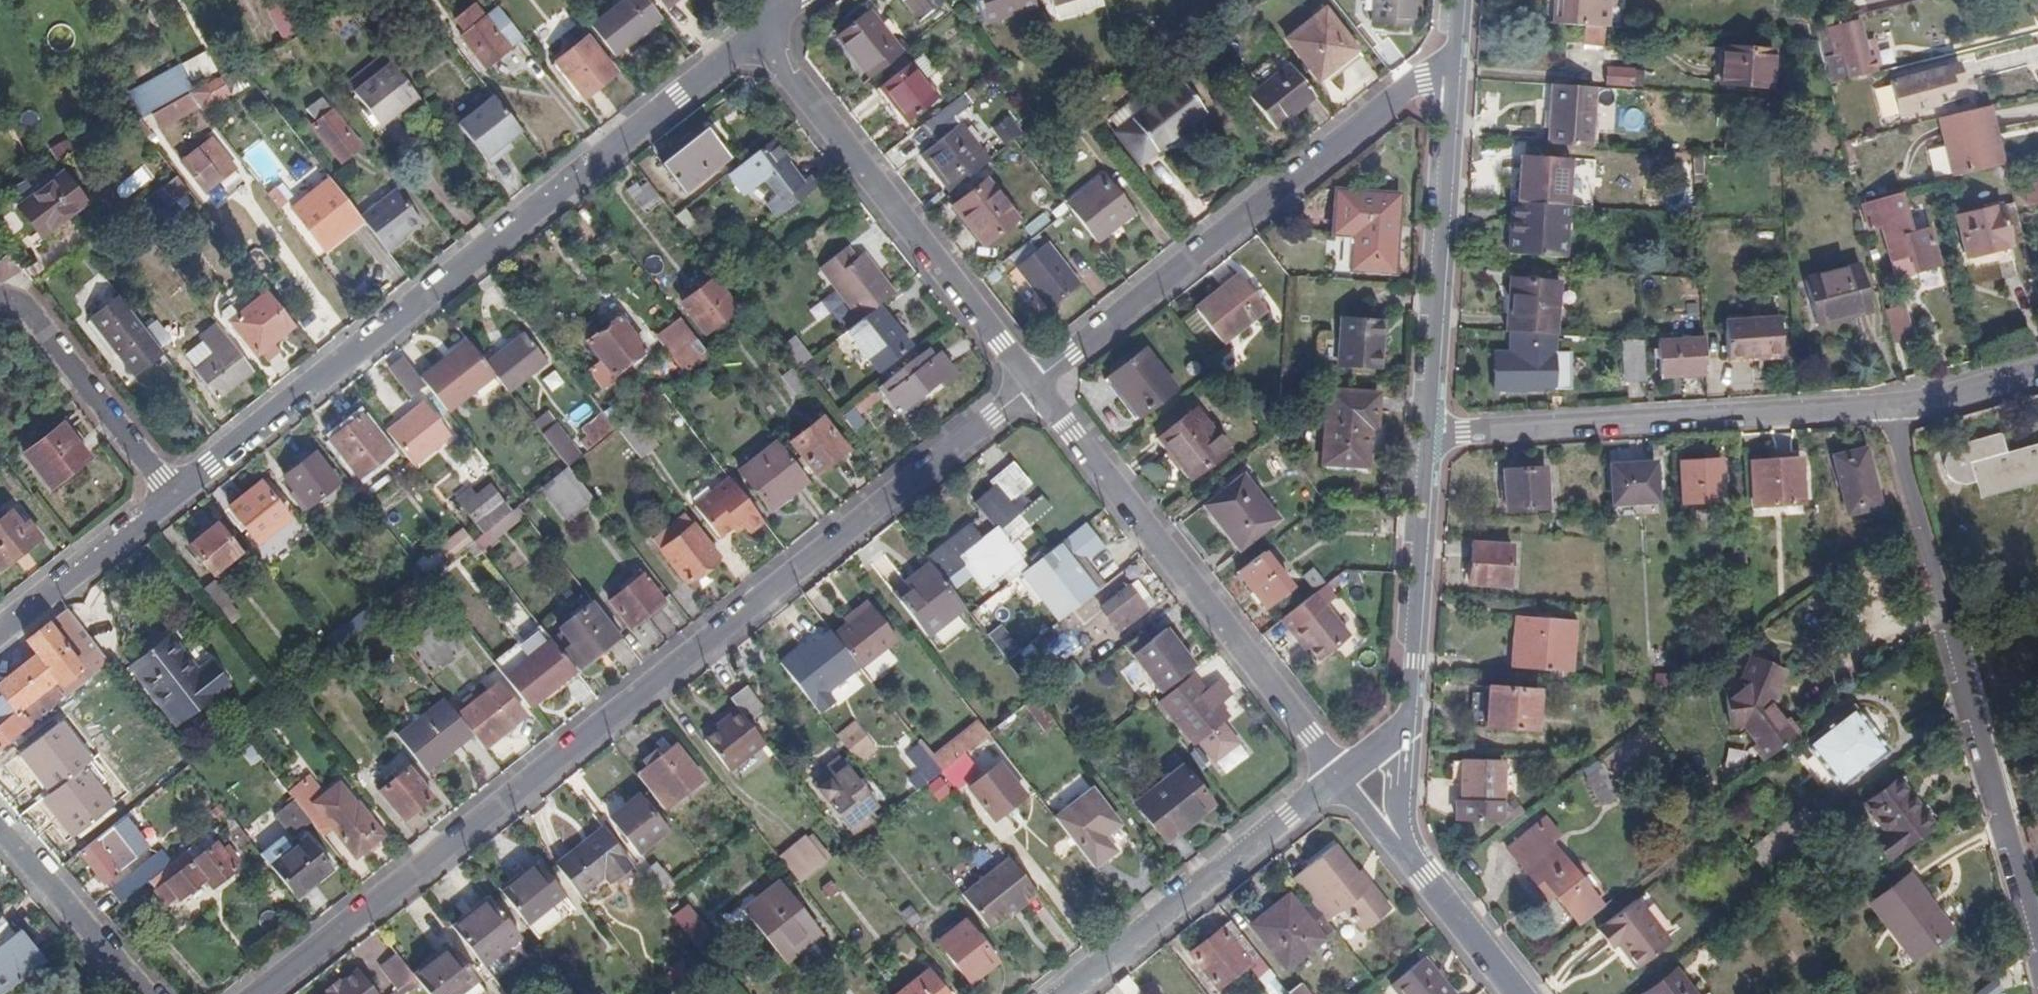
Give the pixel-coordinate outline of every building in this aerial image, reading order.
[(291,39),(304,32),(286,0),(257,0),(281,44),(291,39)] [(588,26),(610,53),(657,16),(644,0),(620,0),(588,26)] [(922,0),(903,0),(918,18),(929,9),(922,0)] [(1036,11),(1032,0),(976,0),(985,27),(1036,11)] [(1080,0),(1050,0),(1053,9),(1080,0)] [(1368,20),(1405,24),(1409,0),(1370,0),(1368,20)] [(1549,23),(1558,24),(1560,0),(1550,0),(1549,23)] [(1603,27),(1605,0),(1560,0),(1558,24),(1583,25),(1603,27)] [(485,67),(521,39),(497,8),(483,18),(471,3),(448,21),(460,37),(485,67)] [(1355,48),(1323,6),(1283,36),(1314,78),(1355,48)] [(533,33),(545,49),(575,25),(562,10),(533,33)] [(834,38),(869,81),(900,57),(866,14),(834,38)] [(1824,26),(1811,29),(1814,42),(1826,88),(1879,74),(1871,45),(1861,47),(1856,23),(1838,28),(1837,26),(1825,30),(1824,26)] [(1602,46),(1603,27),(1583,25),(1581,45),(1602,46)] [(613,72),(585,37),(553,62),(581,98),(613,72)] [(1781,52),(1732,48),(1730,83),(1778,87),(1781,52)] [(176,65),(191,93),(218,78),(203,50),(176,65)] [(1272,123),(1312,93),(1290,64),(1250,95),(1272,123)] [(124,94),(139,121),(147,117),(186,96),(191,93),(176,65),(124,94)] [(378,126),(415,96),(389,65),(352,95),(378,126)] [(936,102),(909,67),(876,90),(906,126),(936,102)] [(1633,85),(1634,69),(1606,67),(1604,84),(1633,85)] [(1959,90),(1953,69),(1887,86),(1896,119),(1936,108),(1934,98),(1959,90)] [(1205,110),(1182,81),(1118,131),(1139,161),(1205,110)] [(1591,146),(1594,86),(1551,83),(1548,143),(1591,146)] [(507,140),(519,130),(491,95),(456,123),(488,162),(502,151),(499,147),(507,140)] [(962,95),(926,124),(934,134),(954,118),(970,106),(962,95)] [(194,111),(186,96),(147,117),(155,132),(194,111)] [(357,147),(319,98),(303,110),(312,122),(308,127),(338,163),(357,147)] [(1938,121),(1953,177),(2001,165),(1986,108),(1938,121)] [(919,129),(932,145),(959,124),(954,118),(934,134),(926,124),(919,129)] [(919,155),(949,192),(988,161),(959,124),(932,145),(919,155)] [(703,128),(660,161),(683,192),(726,157),(703,128)] [(233,169),(207,136),(173,163),(199,196),(233,169)] [(510,144),(507,140),(499,147),(502,151),(510,144)] [(779,215),(814,188),(805,177),(800,181),(782,160),(785,158),(770,140),(727,175),(741,194),(763,176),(779,197),(770,205),(779,215)] [(1520,155),(1517,200),(1567,204),(1570,158),(1520,155)] [(1660,211),(1683,212),(1685,159),(1663,157),(1660,211)] [(1066,206),(1067,207),(1094,243),(1133,213),(1105,176),(1066,206)] [(2024,180),(2031,206),(2037,205),(2037,177),(2024,180)] [(82,205),(60,178),(17,212),(39,239),(82,205)] [(646,214),(662,202),(643,178),(627,190),(646,214)] [(359,218),(327,179),(290,208),(323,248),(360,219),(359,218)] [(1015,219),(985,180),(951,206),(982,246),(1015,219)] [(162,209),(186,205),(181,181),(158,185),(162,209)] [(271,187),(263,194),(275,209),(284,202),(271,187)] [(1397,194),(1337,189),(1335,231),(1354,233),(1352,265),(1392,267),(1397,194)] [(360,219),(385,251),(403,237),(401,235),(417,221),(393,190),(359,218),(360,219)] [(1894,192),(1861,200),(1869,226),(1879,223),(1894,275),(1929,266),(1919,226),(1903,230),(1894,192)] [(1517,200),(1512,200),(1508,252),(1564,256),(1567,204),(1517,200)] [(2014,203),(2000,207),(2010,248),(2024,244),(2014,203)] [(2010,248),(2000,207),(1958,217),(1968,257),(1993,251),(1995,261),(2012,257),(2010,248)] [(1016,266),(1015,267),(1047,307),(1077,284),(1045,244),(1036,250),(1029,241),(1009,257),(1016,266)] [(872,306),(891,291),(862,253),(854,260),(843,247),(817,268),(857,317),(872,306)] [(1860,264),(1808,279),(1819,321),(1871,308),(1860,264)] [(1263,308),(1236,275),(1193,308),(1220,342),(1263,308)] [(1508,277),(1505,327),(1556,331),(1559,281),(1508,277)] [(709,279),(680,302),(703,333),(733,310),(709,279)] [(255,352),(291,323),(267,293),(237,314),(230,306),(218,315),(235,338),(240,335),(255,352)] [(127,376),(159,351),(158,349),(143,331),(115,295),(83,320),(127,376)] [(905,347),(872,306),(857,317),(841,330),(874,372),(905,347)] [(1904,308),(1886,313),(1895,346),(1913,341),(1904,308)] [(1381,316),(1342,313),(1339,363),(1378,367),(1381,316)] [(1781,313),(1728,317),(1730,353),(1784,348),(1781,313)] [(618,320),(586,345),(610,377),(643,352),(618,320)] [(670,342),(686,329),(678,320),(660,334),(668,344),(670,342)] [(143,331),(158,349),(168,340),(154,323),(143,331)] [(214,399),(251,369),(214,323),(199,334),(213,353),(191,369),(214,399)] [(691,368),(706,356),(686,329),(670,342),(691,368)] [(1555,332),(1512,332),(1513,389),(1556,388),(1555,332)] [(485,364),(492,374),(506,391),(543,362),(522,334),(485,364)] [(1662,374),(1709,370),(1706,334),(1659,337),(1662,374)] [(774,347),(791,370),(805,358),(788,336),(774,347)] [(1628,377),(1649,377),(1646,337),(1626,336),(1628,377)] [(427,384),(446,410),(492,374),(485,364),(467,341),(421,377),(427,384)] [(931,360),(922,350),(872,388),(887,408),(892,404),(898,411),(935,382),(941,388),(954,377),(937,356),(931,360)] [(1168,388),(1140,351),(1107,377),(1136,413),(1168,388)] [(415,394),(427,384),(421,377),(404,355),(391,366),(415,394)] [(549,392),(562,384),(553,370),(540,379),(549,392)] [(804,388),(790,370),(777,380),(791,399),(804,388)] [(1377,391),(1328,389),(1322,462),(1365,466),(1367,429),(1375,429),(1377,391)] [(869,394),(850,409),(856,417),(876,402),(869,394)] [(385,431),(412,466),(450,437),(424,402),(385,431)] [(1192,404),(1153,435),(1185,477),(1225,446),(1192,404)] [(839,417),(852,433),(862,425),(856,417),(850,409),(849,409),(839,417)] [(359,413),(327,438),(358,475),(388,451),(359,413)] [(583,450),(610,429),(599,414),(572,435),(583,450)] [(818,420),(786,444),(812,477),(842,452),(818,420)] [(538,432),(563,465),(576,454),(551,422),(538,432)] [(85,456),(59,424),(21,453),(47,487),(85,456)] [(2019,450),(2014,429),(1966,443),(1958,450),(1955,457),(1956,469),(1963,477),(1976,481),(1989,478),(1994,494),(2037,482),(2037,445),(2019,450)] [(767,512),(805,482),(775,444),(738,474),(767,512)] [(337,482),(314,451),(310,455),(306,451),(296,459),(298,464),(284,475),(307,505),(337,482)] [(1879,511),(1868,453),(1837,458),(1846,517),(1879,511)] [(1723,502),(1720,459),(1681,462),(1684,504),(1723,502)] [(1804,502),(1801,459),(1753,462),(1755,505),(1804,502)] [(1657,502),(1655,464),(1613,467),(1613,505),(1657,502)] [(966,526),(923,560),(927,566),(937,579),(958,563),(978,587),(995,573),(1005,584),(1019,572),(1024,569),(1004,544),(1044,512),(1034,498),(1024,505),(1017,495),(1025,488),(1008,465),(986,481),(990,487),(972,502),(992,530),(980,540),(966,526)] [(592,502),(565,468),(539,488),(566,523),(592,502)] [(1547,511),(1544,471),(1505,472),(1506,512),(1547,511)] [(1240,473),(1201,504),(1236,550),(1276,519),(1240,473)] [(746,534),(761,523),(726,479),(691,508),(714,539),(727,529),(736,523),(741,528),(746,534)] [(289,518),(260,482),(229,506),(257,542),(289,518)] [(484,532),(508,513),(490,490),(478,500),(471,491),(459,500),(484,532)] [(524,517),(516,507),(508,513),(484,532),(472,541),(482,555),(498,543),(495,539),(524,517)] [(2,514),(0,516),(0,568),(35,541),(22,525),(15,530),(2,514)] [(731,535),(741,528),(736,523),(727,529),(731,535)] [(1082,523),(1024,569),(1019,572),(1058,620),(1100,587),(1077,558),(1082,555),(1085,559),(1101,547),(1082,523)] [(218,526),(192,546),(214,576),(242,555),(218,526)] [(680,584),(713,559),(689,527),(656,552),(680,584)] [(460,528),(436,547),(446,560),(470,540),(460,528)] [(1507,588),(1510,548),(1472,546),(1468,586),(1507,588)] [(1262,550),(1235,571),(1263,608),(1290,586),(1262,550)] [(937,579),(927,566),(902,586),(909,594),(895,605),(923,639),(962,610),(937,579)] [(1312,569),(1303,576),(1313,589),(1322,583),(1312,569)] [(625,627),(665,597),(644,571),(606,601),(625,627)] [(1347,572),(1347,583),(1361,584),(1362,573),(1347,572)] [(1132,582),(1108,601),(1127,625),(1152,606),(1158,601),(1138,577),(1132,582)] [(222,611),(232,604),(216,584),(207,591),(222,611)] [(1301,640),(1307,648),(1318,662),(1348,638),(1324,607),(1335,598),(1325,585),(1280,621),(1290,633),(1297,643),(1301,640)] [(909,594),(902,586),(889,597),(895,605),(909,594)] [(392,605),(406,593),(401,588),(386,598),(392,605)] [(574,668),(616,636),(589,601),(555,628),(569,645),(561,650),(574,668)] [(840,622),(844,627),(867,608),(863,603),(840,622)] [(222,611),(235,628),(245,620),(232,604),(222,611)] [(326,642),(333,651),(377,616),(370,607),(326,642)] [(5,770),(39,742),(27,727),(110,661),(68,608),(27,640),(37,653),(0,682),(0,690),(4,696),(0,699),(0,764),(5,770)] [(844,627),(831,638),(856,670),(893,641),(867,608),(844,627)] [(1571,672),(1573,626),(1517,622),(1513,669),(1571,672)] [(457,650),(435,623),(405,645),(427,674),(457,650)] [(1158,694),(1191,668),(1162,631),(1146,644),(1139,633),(1120,647),(1158,694)] [(997,645),(1008,659),(1019,650),(1008,636),(997,645)] [(198,674),(169,637),(133,665),(176,723),(226,684),(211,663),(198,674)] [(500,677),(525,708),(570,672),(546,640),(500,677)] [(1303,651),(1307,648),(1301,640),(1297,643),(1303,651)] [(1757,742),(1768,755),(1801,729),(1791,715),(1786,718),(1772,701),(1787,665),(1755,652),(1744,678),(1730,686),(1735,720),(1749,720),(1763,738),(1757,742)] [(1073,662),(1058,671),(1068,688),(1084,678),(1073,662)] [(1205,687),(1217,677),(1207,665),(1195,675),(1205,687)] [(1652,687),(1667,688),(1668,676),(1652,675),(1652,687)] [(1204,694),(1191,679),(1160,703),(1193,746),(1225,721),(1214,707),(1228,695),(1218,683),(1204,694)] [(469,734),(480,748),(520,716),(494,684),(454,715),(469,734)] [(1537,732),(1539,693),(1476,689),(1473,730),(1537,732)] [(1041,710),(1032,699),(1020,708),(1040,734),(1052,724),(1041,710)] [(396,737),(421,770),(469,734),(454,715),(443,700),(396,737)] [(1889,749),(1854,706),(1808,743),(1841,787),(1889,749)] [(762,744),(735,710),(722,720),(726,724),(716,731),(703,741),(727,771),(762,744)] [(939,765),(987,734),(978,719),(929,750),(939,765)] [(726,724),(722,720),(713,727),(716,731),(726,724)] [(105,742),(100,736),(78,754),(82,760),(76,765),(94,787),(88,794),(101,810),(127,789),(119,779),(130,770),(125,764),(129,760),(111,738),(105,742)] [(891,736),(861,759),(888,795),(915,774),(908,766),(912,764),(891,736)] [(671,747),(634,777),(659,810),(697,781),(671,747)] [(364,770),(374,787),(406,767),(396,751),(364,770)] [(880,804),(840,753),(822,768),(823,769),(811,779),(848,828),(880,804)] [(957,758),(938,773),(951,790),(952,791),(971,776),(957,758)] [(1504,817),(1501,813),(1498,809),(1501,767),(1460,765),(1458,807),(1452,806),(1451,827),(1490,829),(1504,817)] [(1021,799),(995,766),(965,790),(991,822),(1021,799)] [(1178,767),(1132,803),(1160,842),(1207,805),(1178,767)] [(405,768),(375,793),(399,822),(429,798),(405,768)] [(1613,797),(1600,769),(1584,774),(1597,804),(1613,797)] [(951,790),(938,773),(926,783),(939,800),(951,790)] [(290,833),(308,819),(288,792),(274,775),(266,782),(276,797),(283,799),(286,803),(274,813),(290,833)] [(309,791),(314,786),(307,777),(302,782),(309,791)] [(308,819),(320,834),(331,826),(354,858),(381,836),(356,803),(354,804),(338,783),(317,798),(315,796),(318,791),(314,786),(309,791),(302,782),(288,792),(308,819)] [(1928,824),(1895,782),(1869,802),(1874,810),(1869,815),(1884,832),(1874,841),(1886,858),(1928,824)] [(1050,819),(1089,868),(1109,851),(1099,837),(1115,825),(1086,789),(1050,819)] [(635,798),(607,819),(635,853),(662,832),(635,798)] [(1495,835),(1518,817),(1510,806),(1501,813),(1504,817),(1490,829),(1495,835)] [(240,848),(249,841),(230,816),(220,824),(240,848)] [(119,820),(75,855),(99,884),(142,849),(119,820)] [(1535,830),(1549,850),(1559,843),(1544,823),(1535,830)] [(553,866),(576,895),(601,875),(608,883),(629,867),(600,830),(553,866)] [(1571,931),(1596,913),(1549,850),(1535,830),(1505,852),(1539,898),(1544,894),(1550,901),(1571,931)] [(162,870),(148,881),(166,903),(175,896),(180,900),(204,882),(211,889),(235,871),(231,866),(237,861),(226,848),(220,852),(206,835),(162,870)] [(802,837),(776,858),(797,884),(823,863),(802,837)] [(268,865),(292,897),(328,868),(303,838),(268,865)] [(1328,848),(1290,878),(1309,902),(1323,920),(1338,908),(1358,931),(1385,910),(1367,886),(1362,890),(1351,876),(1328,848)] [(1006,859),(958,896),(985,929),(1007,912),(1006,910),(1018,901),(1021,905),(1034,895),(1006,859)] [(134,879),(140,886),(148,881),(162,870),(156,862),(134,879)] [(498,894),(535,940),(571,911),(535,864),(498,894)] [(638,878),(656,900),(671,888),(653,866),(638,878)] [(1356,873),(1351,876),(1362,890),(1367,886),(1356,873)] [(1951,929),(1907,873),(1873,902),(1915,957),(1951,929)] [(106,893),(116,905),(140,886),(134,879),(129,874),(106,893)] [(761,937),(780,961),(793,952),(787,944),(811,923),(779,883),(752,904),(756,911),(749,917),(764,936),(761,937)] [(1544,905),(1550,901),(1544,894),(1539,898),(1544,905)] [(1635,902),(1662,934),(1672,926),(1645,894),(1635,902)] [(1274,920),(1293,904),(1287,896),(1268,913),(1274,920)] [(450,930),(481,968),(518,939),(487,901),(450,930)] [(1006,910),(1007,912),(1010,914),(1021,905),(1018,901),(1006,910)] [(1635,902),(1634,901),(1596,932),(1610,949),(1619,941),(1640,967),(1669,943),(1662,934),(1635,902)] [(1323,920),(1309,902),(1299,910),(1293,904),(1274,920),(1268,913),(1250,927),(1285,970),(1334,933),(1323,920)] [(922,917),(911,903),(901,912),(913,926),(922,917)] [(670,919),(702,959),(716,948),(684,907),(670,919)] [(13,930),(0,915),(0,940),(13,930)] [(1258,958),(1230,922),(1188,955),(1217,991),(1258,958)] [(962,923),(935,944),(967,984),(993,963),(962,923)] [(44,958),(18,926),(13,930),(0,940),(0,992),(44,958)] [(1411,949),(1381,974),(1389,984),(1387,989),(1392,993),(1447,993),(1411,949)] [(472,984),(448,952),(413,980),(423,993),(460,993),(472,984)] [(394,991),(410,977),(393,956),(376,969),(394,991)] [(689,965),(682,958),(666,971),(672,978),(689,965)] [(353,971),(325,993),(372,993),(353,971)] [(926,971),(897,993),(945,993),(926,971)] [(1675,971),(1646,993),(1694,993),(1675,971)] [(1115,984),(1123,993),(1145,993),(1128,973),(1115,984)] [(1265,974),(1253,984),(1261,993),(1281,993),(1265,974)] [(1973,993),(1997,993),(2001,991),(1992,979),(1973,993)] [(1300,983),(1287,993),(1309,993),(1300,983)] [(472,984),(460,993),(479,993),(472,984)]
